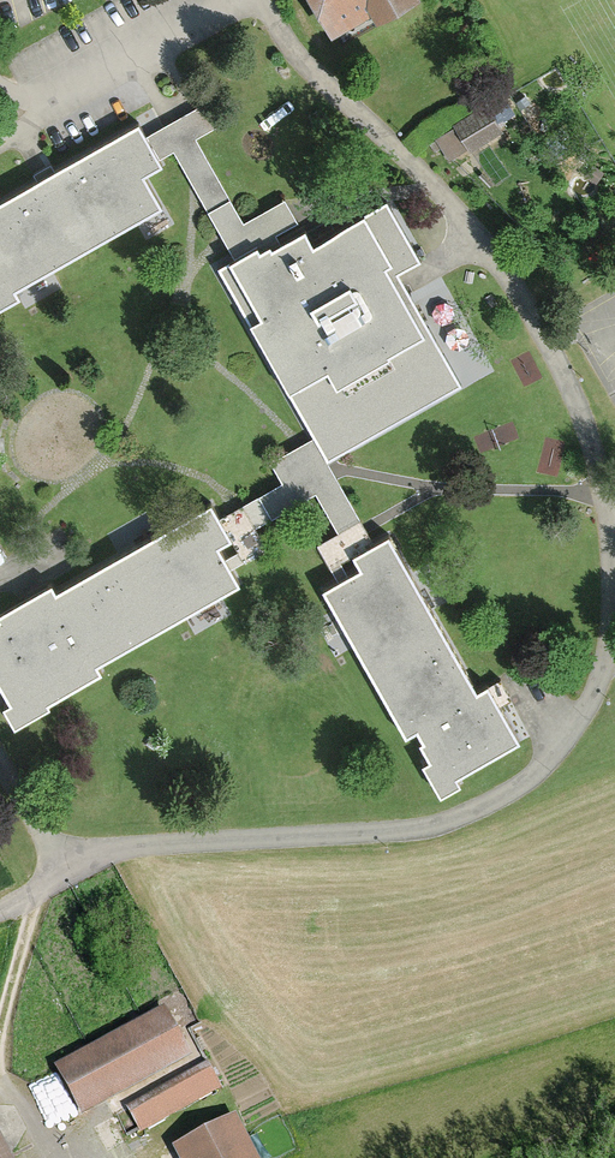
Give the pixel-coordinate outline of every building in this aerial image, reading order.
[(341,44),(381,21),(387,32),(430,8),(426,0),(316,0),(341,44)] [(459,129),(475,157),(507,138),(500,126),(508,121),(499,106),(459,129)] [(206,108),(149,139),(161,161),(174,154),(240,271),(265,257),(267,261),(279,254),(272,243),(302,227),(289,203),(249,226),(202,142),(220,132),(206,108)] [(25,305),(20,297),(167,215),(149,182),(167,172),(161,161),(149,139),(145,133),(0,213),(0,319),(25,305)] [(240,271),(228,278),(320,441),(333,465),(466,392),(403,280),(426,267),(394,210),(320,251),(314,241),(281,259),(279,254),(267,261),(265,257),(240,271)] [(333,465),(320,441),(275,466),(288,488),(223,524),(236,547),(243,559),(231,566),(236,575),(269,557),(257,535),(321,500),(342,538),(321,550),(344,590),(358,582),(350,568),(361,562),(381,551),(333,465)] [(236,547),(223,524),(218,515),(62,602),(57,593),(0,625),(0,694),(23,734),(56,716),(53,711),(107,681),(102,673),(246,593),(236,575),(231,566),(224,554),(236,547)] [(381,551),(361,562),(369,576),(358,582),(344,590),(329,598),(401,727),(409,723),(439,775),(513,734),(481,678),(472,683),(394,544),(381,551)] [(162,1006),(53,1065),(79,1114),(188,1054),(162,1006)] [(205,1064),(127,1108),(141,1133),(219,1089),(205,1064)] [(172,1144),(179,1157),(255,1157),(230,1112),(172,1144)]
